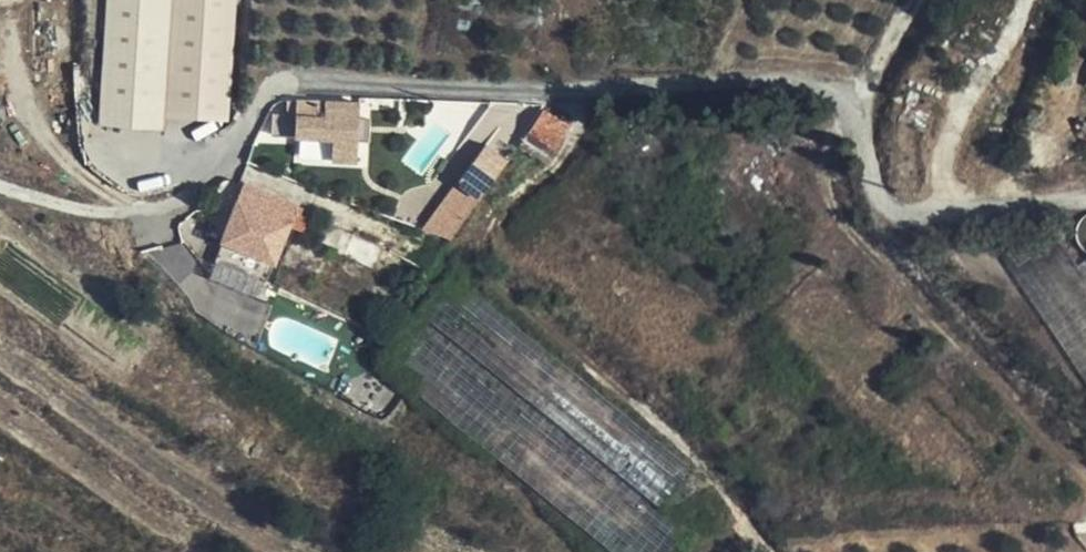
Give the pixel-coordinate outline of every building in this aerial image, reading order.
[(173,0),(111,0),(100,147),(161,152),(162,141),(173,0)] [(162,141),(214,145),(216,122),(230,123),(239,0),(173,0),(162,141)] [(484,139),(514,159),(520,150),(545,111),(526,99),(512,120),(501,114),(484,139)] [(357,164),(360,121),(344,120),(345,109),(328,107),(326,119),(273,113),(271,138),(334,143),(332,163),(357,164)] [(545,111),(520,150),(545,166),(568,129),(545,111)] [(253,280),(246,297),(269,307),(301,227),(248,207),(224,268),(253,280)] [(1081,270),(1062,242),(1006,261),(1085,382),(1085,267),(1081,270)] [(427,312),(667,510),(696,471),(456,275),(427,312)] [(417,387),(618,551),(691,551),(701,538),(667,510),(427,312),(391,355),(422,380),(417,387)]
